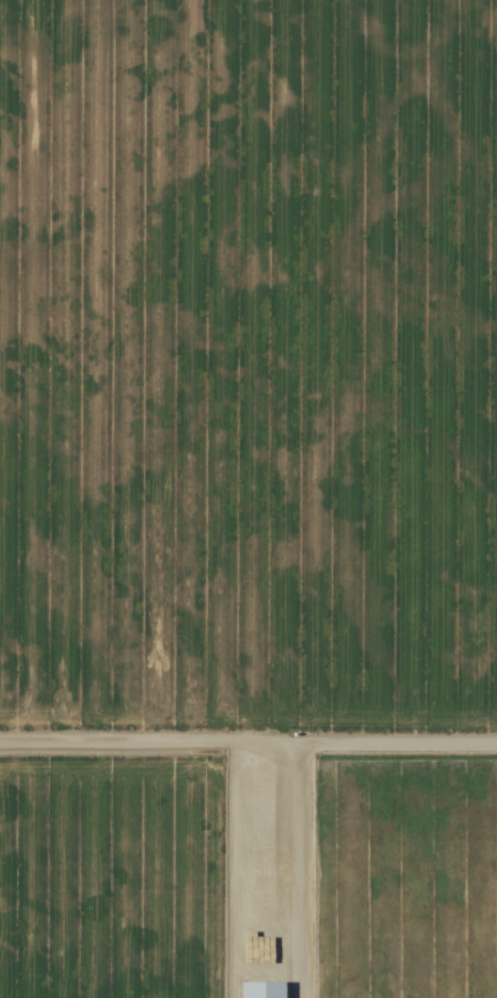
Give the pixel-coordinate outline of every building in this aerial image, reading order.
[(286,983),(241,983),(241,997),(286,997),(286,983)]
